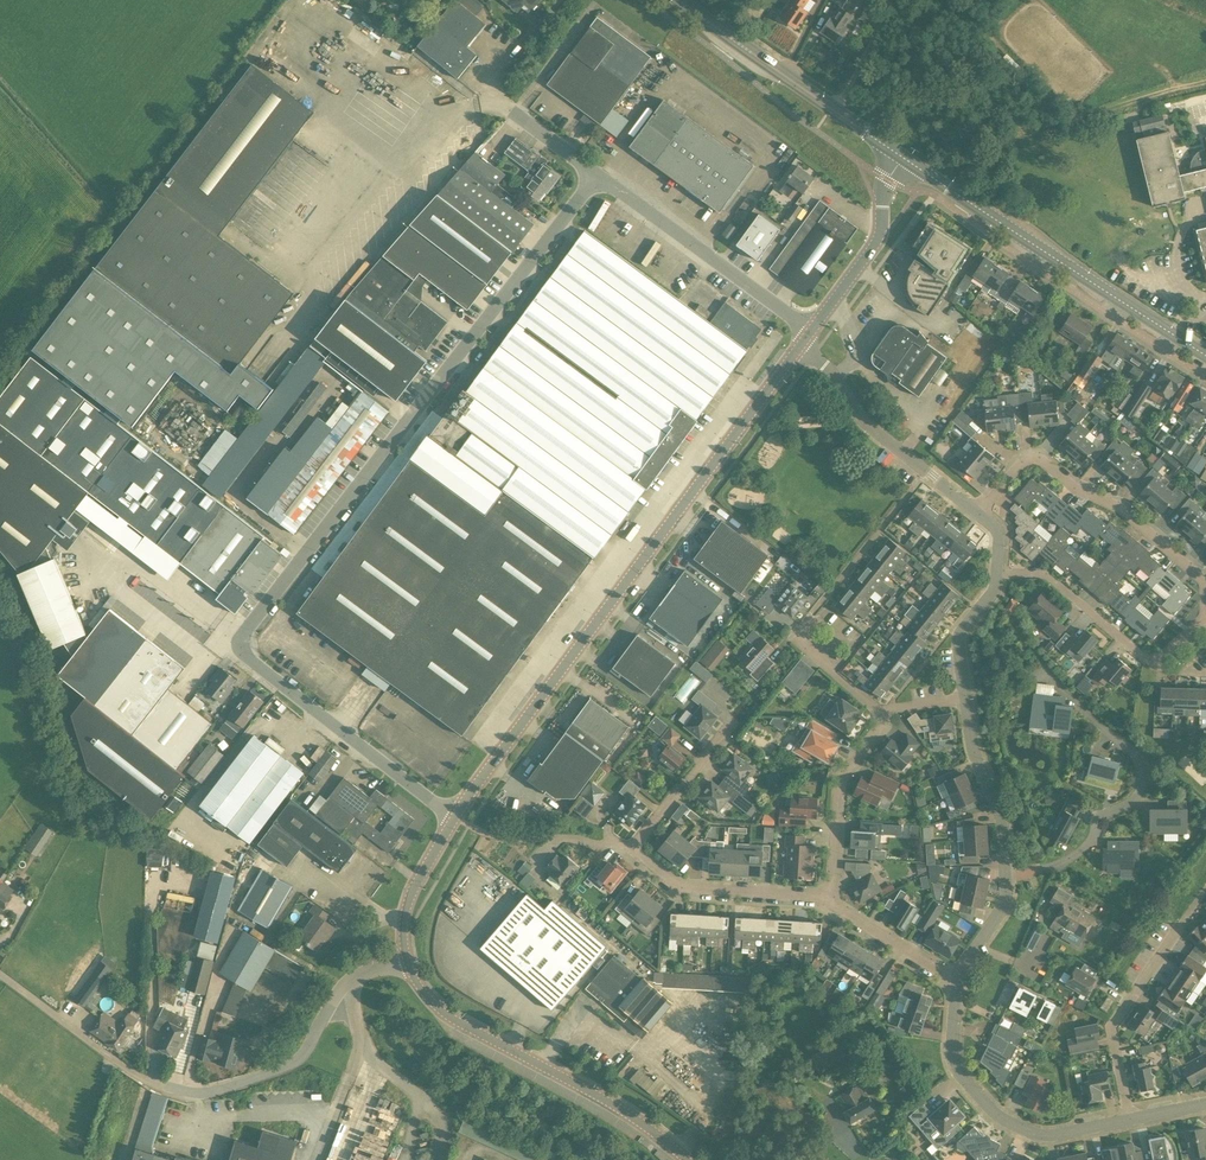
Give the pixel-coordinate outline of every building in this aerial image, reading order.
[(418,46),(458,79),(478,55),(468,47),(487,24),(476,16),(484,6),(477,0),(456,0),(418,46)] [(517,12),(524,3),(532,10),(540,0),(503,0),(517,12)] [(787,11),(782,19),(795,28),(800,20),(801,21),(808,12),(802,8),(808,0),(794,0),(786,10),(787,11)] [(868,22),(879,0),(869,0),(860,18),(868,22)] [(851,19),(852,17),(842,10),(840,9),(833,19),(831,18),(821,32),(837,43),(846,30),(851,34),(851,35),(858,23),(857,24),(851,19)] [(601,125),(651,57),(617,32),(619,29),(614,25),(611,28),(598,18),(597,17),(571,53),(551,80),(552,88),(579,108),(578,108),(586,114),(581,119),(597,131),(602,126),(601,125)] [(548,23),(543,19),(525,41),(530,46),(548,23)] [(1017,71),(1003,58),(999,62),(1013,76),(1017,71)] [(258,409),(274,388),(240,363),(294,293),(219,236),(314,112),(252,65),(95,269),(88,278),(33,349),(133,426),(178,368),(230,408),(240,395),(258,409)] [(688,117),(664,99),(630,147),(651,163),(652,162),(721,212),(755,165),(688,117)] [(617,137),(629,120),(614,109),(602,126),(617,137)] [(1198,188),(1205,186),(1205,149),(1203,150),(1202,150),(1198,153),(1194,157),(1192,162),(1191,167),(1191,173),(1179,176),(1168,132),(1166,132),(1164,122),(1162,115),(1132,123),(1133,125),(1135,132),(1143,130),(1145,137),(1138,139),(1154,207),(1184,199),(1182,192),(1198,188)] [(539,154),(539,155),(517,138),(505,153),(527,170),(527,171),(529,172),(524,179),(530,183),(525,190),(539,201),(549,187),(551,189),(560,177),(545,165),(548,161),(539,154)] [(475,152),(460,168),(501,199),(506,192),(497,185),(505,175),(475,152)] [(785,183),(802,195),(815,178),(798,166),(785,183)] [(513,251),(533,225),(501,199),(460,168),(438,193),(447,200),(513,251)] [(512,252),(437,194),(384,255),(415,279),(420,273),(468,310),(512,252)] [(820,200),(769,269),(807,297),(858,228),(820,200)] [(803,209),(796,204),(785,218),(792,223),(803,209)] [(739,246),(758,260),(781,230),(759,214),(739,241),(741,243),(739,246)] [(941,263),(936,273),(948,281),(954,272),(956,273),(972,249),(929,221),(913,245),(941,263)] [(723,235),(729,240),(737,229),(731,224),(723,235)] [(1196,230),(1205,269),(1205,227),(1196,230)] [(698,421),(696,419),(746,350),(710,323),(586,232),(467,393),(464,390),(413,459),(485,513),(502,490),(594,557),(595,558),(594,557),(645,488),(647,490),(661,471),(663,472),(668,464),(667,463),(698,421)] [(415,279),(384,255),(351,293),(426,351),(448,322),(421,301),(419,304),(405,293),(415,279)] [(974,276),(986,283),(986,284),(998,266),(985,258),(978,269),(972,265),(964,277),(970,281),(974,276)] [(948,281),(936,273),(915,259),(908,269),(911,271),(910,272),(909,274),(909,276),(908,278),(907,280),(907,281),(907,283),(907,284),(907,286),(907,288),(907,289),(908,292),(909,294),(910,296),(910,297),(912,300),(914,302),(915,303),(916,304),(919,306),(917,308),(929,316),(951,282),(948,281)] [(988,293),(1000,301),(1008,289),(1002,284),(1009,273),(998,266),(986,284),(986,283),(981,291),(987,294),(988,293)] [(1013,292),(1008,289),(1000,301),(1006,304),(1010,299),(1022,307),(1034,289),(1021,281),(1013,292)] [(1034,289),(1022,307),(1028,311),(1024,316),(1036,324),(1043,312),(1037,308),(1045,296),(1034,289)] [(346,299),(316,338),(397,401),(400,397),(397,395),(400,392),(409,384),(410,384),(414,378),(414,377),(419,366),(422,363),(424,365),(427,361),(346,299)] [(762,329),(725,302),(710,323),(746,350),(762,329)] [(707,320),(711,313),(700,305),(695,312),(707,320)] [(972,306),(966,314),(983,325),(989,317),(972,306)] [(1092,342),(1085,338),(1092,327),(1071,314),(1062,328),(1070,333),(1068,336),(1081,344),(1075,352),(1082,357),(1092,342)] [(890,329),(874,352),(872,356),(872,360),(873,364),(876,366),(890,376),(890,380),(895,384),(900,383),(919,397),(947,357),(928,343),(929,342),(920,331),(916,335),(903,326),(902,325),(899,325),(897,325),(895,325),(894,326),(893,327),(891,328),(890,329)] [(1117,353),(1125,359),(1135,345),(1117,333),(1104,354),(1112,360),(1117,353)] [(1000,342),(989,342),(989,351),(1000,351),(1000,342)] [(1152,357),(1135,345),(1125,359),(1134,365),(1130,371),(1138,377),(1143,370),(1143,371),(1152,357)] [(203,485),(219,498),(283,413),(326,358),(310,346),(268,401),(203,485)] [(1085,377),(1087,378),(1100,360),(1092,354),(1079,373),(1081,373),(1078,377),(1083,381),(1085,377)] [(31,357),(0,397),(0,549),(21,573),(19,575),(51,649),(86,634),(55,558),(51,560),(46,548),(77,508),(116,538),(128,523),(223,596),(219,600),(235,612),(248,594),(282,551),(132,436),(132,435),(31,357)] [(1159,380),(1154,389),(1148,396),(1159,403),(1164,395),(1169,399),(1174,391),(1175,391),(1184,378),(1174,371),(1167,366),(1158,380),(1159,380)] [(1062,376),(1067,380),(1072,374),(1066,370),(1062,376)] [(281,431),(289,437),(327,386),(319,380),(281,431)] [(1174,409),(1178,412),(1194,386),(1186,381),(1164,415),(1169,418),(1174,409)] [(1152,388),(1143,382),(1133,398),(1133,397),(1123,412),(1133,419),(1152,388)] [(1192,424),(1205,402),(1205,391),(1200,387),(1190,403),(1196,406),(1192,412),(1191,411),(1186,420),(1192,424)] [(1114,405),(1123,411),(1133,397),(1133,396),(1125,390),(1114,405)] [(268,513),(295,534),(389,412),(362,391),(306,463),(286,447),(247,498),(268,513)] [(1033,404),(1032,392),(1019,394),(1022,417),(1029,416),(1031,428),(1039,427),(1039,424),(1045,424),(1042,403),(1033,404)] [(999,408),(1002,428),(1007,428),(1008,431),(1016,430),(1015,418),(1022,417),(1019,394),(997,396),(999,408)] [(1064,401),(1042,403),(1045,424),(1050,423),(1051,426),(1059,425),(1058,408),(1065,408),(1064,401)] [(1067,450),(1072,454),(1085,438),(1079,433),(1084,427),(1079,423),(1089,412),(1078,402),(1067,415),(1073,419),(1071,421),(1077,426),(1059,447),(1066,452),(1067,450)] [(1192,424),(1198,428),(1204,420),(1203,419),(1205,414),(1205,402),(1192,424)] [(1118,415),(1121,411),(1114,406),(1111,411),(1118,415)] [(1111,426),(1115,421),(1095,407),(1092,412),(1111,426)] [(1002,428),(999,408),(977,410),(978,417),(985,416),(987,433),(996,432),(996,429),(1002,428)] [(962,411),(957,416),(968,425),(973,420),(962,411)] [(1132,432),(1138,426),(1124,414),(1119,420),(1132,432)] [(973,446),(968,453),(983,467),(987,462),(989,464),(995,457),(972,438),(976,433),(968,425),(957,416),(952,422),(971,438),(968,442),(973,446)] [(309,424),(303,419),(288,437),(294,442),(309,424)] [(1153,440),(1158,444),(1166,433),(1161,429),(1153,440)] [(1049,448),(1055,436),(1049,433),(1043,445),(1049,448)] [(1090,433),(1085,438),(1072,454),(1076,458),(1074,460),(1081,465),(1092,453),(1097,457),(1106,447),(1090,433)] [(1171,455),(1173,453),(1180,442),(1173,438),(1165,451),(1171,455)] [(1182,440),(1180,442),(1173,453),(1181,457),(1189,444),(1182,440)] [(1109,471),(1113,475),(1130,455),(1134,450),(1123,441),(1119,446),(1114,441),(1105,452),(1110,457),(1101,468),(1107,473),(1109,471)] [(1201,456),(1195,452),(1186,467),(1200,475),(1205,465),(1205,459),(1201,456)] [(980,471),(983,467),(968,453),(962,460),(956,455),(948,465),(959,474),(963,469),(976,479),(982,473),(980,471)] [(1153,464),(1158,459),(1152,453),(1147,459),(1153,464)] [(1164,453),(1160,458),(1165,462),(1170,457),(1164,453)] [(1146,469),(1137,461),(1130,455),(1113,475),(1118,479),(1116,481),(1122,486),(1132,475),(1137,479),(1146,469)] [(297,613),(462,735),(594,557),(502,490),(485,513),(413,459),(411,458),(373,510),(297,613)] [(1152,502),(1165,488),(1158,482),(1163,476),(1153,468),(1144,479),(1149,484),(1140,495),(1146,500),(1148,498),(1152,502)] [(1045,514),(1054,522),(1069,504),(1068,503),(1067,505),(1040,481),(1038,483),(1031,478),(1014,499),(1025,509),(1034,498),(1048,510),(1045,514)] [(1201,481),(1198,486),(1204,491),(1205,489),(1205,486),(1201,481)] [(1176,487),(1171,493),(1165,488),(1152,502),(1157,506),(1155,508),(1161,513),(1171,502),(1176,507),(1186,496),(1176,487)] [(1182,531),(1184,529),(1188,533),(1201,519),(1194,513),(1199,507),(1189,499),(1180,510),(1185,515),(1176,526),(1182,531)] [(909,529),(914,533),(933,509),(922,500),(908,516),(915,521),(909,529)] [(1054,522),(1061,528),(1062,529),(1063,528),(1065,525),(1076,535),(1083,526),(1096,538),(1110,522),(1110,521),(1106,524),(1087,508),(1082,515),(1069,504),(1054,522)] [(931,534),(944,518),(933,509),(914,533),(919,537),(925,529),(931,534)] [(1020,550),(1033,561),(1049,542),(1035,530),(1040,524),(1024,511),(1015,522),(1019,526),(1016,529),(1017,533),(1018,534),(1015,538),(1024,546),(1020,550)] [(936,551),(955,527),(944,518),(931,534),(937,539),(931,547),(936,551)] [(1201,519),(1188,533),(1193,537),(1191,539),(1197,545),(1205,534),(1205,523),(1201,519)] [(769,555),(722,520),(715,530),(712,528),(698,547),(701,549),(694,558),(741,593),(769,555)] [(1106,559),(1116,568),(1138,542),(1123,529),(1121,531),(1110,522),(1096,538),(1097,538),(1100,535),(1112,545),(1107,549),(1111,553),(1106,559)] [(953,552),(967,536),(955,527),(936,551),(941,555),(947,547),(953,552)] [(1062,529),(1061,528),(1049,542),(1033,561),(1039,554),(1054,567),(1056,565),(1066,573),(1077,561),(1065,551),(1069,546),(1065,543),(1071,535),(1063,528),(1062,529)] [(967,536),(953,552),(959,557),(953,565),(959,569),(978,545),(967,536)] [(890,540),(881,551),(904,570),(908,565),(900,558),(905,552),(890,540)] [(908,541),(904,546),(909,550),(912,545),(908,541)] [(1150,556),(1152,554),(1138,542),(1116,568),(1125,576),(1131,569),(1134,573),(1139,568),(1150,578),(1151,578),(1160,567),(1161,565),(1150,556)] [(929,548),(924,554),(928,557),(933,551),(929,548)] [(872,562),(887,574),(892,568),(900,575),(904,570),(881,551),(872,562)] [(1081,580),(1079,582),(1093,594),(1116,568),(1106,559),(1100,565),(1096,562),(1092,567),(1080,557),(1077,561),(1066,573),(1067,574),(1070,570),(1081,580)] [(896,592),(882,580),(887,574),(872,562),(863,573),(887,592),(892,597),(896,592)] [(944,567),(939,574),(948,582),(954,575),(944,567)] [(1167,570),(1165,572),(1160,567),(1151,578),(1150,578),(1146,583),(1153,588),(1157,583),(1171,595),(1162,606),(1174,616),(1191,595),(1184,589),(1187,587),(1167,570)] [(1120,582),(1125,576),(1116,568),(1093,594),(1118,616),(1131,601),(1131,600),(1119,590),(1124,585),(1120,582)] [(685,570),(667,594),(706,622),(723,598),(685,570)] [(910,583),(913,578),(906,572),(903,577),(910,583)] [(887,592),(863,573),(854,584),(869,596),(874,590),(883,597),(887,592)] [(928,579),(922,574),(917,580),(923,585),(928,579)] [(925,589),(918,583),(915,587),(923,593),(925,589)] [(930,583),(927,588),(950,607),(959,596),(944,583),(939,590),(930,583)] [(792,617),(808,598),(791,584),(790,586),(787,584),(781,592),(783,594),(780,598),(769,590),(758,604),(769,613),(776,604),(792,617)] [(869,596),(854,584),(845,595),(868,614),(872,609),(864,602),(869,596)] [(923,593),(930,600),(925,606),(941,618),(950,607),(927,588),(923,593)] [(735,591),(732,595),(741,602),(745,598),(735,591)] [(1056,620),(1064,612),(1042,593),(1028,610),(1040,621),(1043,618),(1049,623),(1044,629),(1056,640),(1066,629),(1056,620)] [(688,646),(706,622),(667,594),(649,618),(688,646)] [(864,619),(868,614),(845,595),(836,606),(851,619),(856,612),(864,619)] [(1142,601),(1135,596),(1131,600),(1131,601),(1118,616),(1144,638),(1147,635),(1153,641),(1171,620),(1159,610),(1150,620),(1136,608),(1142,601)] [(896,601),(892,597),(886,605),(890,608),(896,601)] [(1010,615),(1016,608),(1019,603),(1013,598),(1003,610),(1010,615)] [(941,618),(925,606),(921,612),(913,605),(908,611),(932,630),(941,618)] [(98,778),(168,689),(184,668),(109,609),(57,675),(86,698),(72,715),(90,771),(98,778)] [(882,617),(886,612),(882,609),(878,614),(882,617)] [(917,635),(924,640),(932,630),(908,611),(905,615),(912,622),(907,628),(910,631),(916,636),(917,635)] [(884,636),(897,646),(893,652),(908,665),(917,653),(894,634),(893,635),(888,630),(884,636)] [(916,636),(910,631),(905,636),(897,630),(894,634),(917,653),(927,642),(924,640),(917,635),(916,636)] [(1072,655),(1079,661),(1097,641),(1086,632),(1078,642),(1066,632),(1055,645),(1068,656),(1072,655)] [(676,663),(638,634),(613,668),(651,696),(676,663)] [(753,672),(751,674),(758,680),(768,669),(761,664),(774,649),(761,637),(740,660),(753,672)] [(1042,648),(1047,653),(1055,644),(1049,639),(1042,648)] [(718,643),(703,662),(712,669),(724,654),(719,650),(722,646),(718,643)] [(908,665),(893,652),(887,658),(875,648),(872,652),(876,656),(875,657),(899,676),(908,665)] [(867,658),(879,668),(874,674),(890,687),(899,676),(875,657),(871,653),(867,658)] [(1126,676),(1132,670),(1119,659),(1111,668),(1105,663),(1094,676),(1104,685),(1109,679),(1117,687),(1121,682),(1124,684),(1129,679),(1126,676)] [(697,663),(692,669),(707,681),(712,675),(697,663)] [(221,703),(233,688),(230,686),(235,680),(221,668),(210,681),(213,683),(207,691),(221,703)] [(849,679),(852,675),(845,669),(842,673),(849,679)] [(1073,671),(1069,675),(1077,683),(1085,674),(1080,670),(1073,671)] [(805,681),(792,671),(786,678),(799,688),(805,681)] [(890,687),(874,674),(869,680),(857,671),(855,674),(859,677),(857,679),(865,686),(881,698),(890,687)] [(1078,684),(1083,687),(1088,682),(1083,678),(1078,684)] [(213,724),(168,689),(98,778),(151,820),(185,776),(177,769),(213,724)] [(1175,689),(1161,689),(1161,707),(1158,707),(1157,713),(1174,714),(1174,708),(1175,689)] [(1175,689),(1174,708),(1188,708),(1188,689),(1175,689)] [(1188,689),(1188,708),(1201,709),(1201,690),(1188,689)] [(225,722),(237,732),(242,726),(262,701),(249,691),(225,722)] [(685,726),(700,739),(707,731),(709,733),(714,728),(711,725),(717,718),(710,712),(716,704),(699,691),(693,699),(702,706),(685,726)] [(1037,694),(1036,694),(1034,694),(1033,703),(1040,704),(1037,727),(1069,731),(1072,707),(1064,706),(1054,705),(1055,697),(1037,694)] [(583,708),(573,723),(611,751),(629,727),(600,706),(602,704),(590,695),(581,707),(583,708)] [(190,703),(199,710),(204,704),(195,696),(190,703)] [(842,700),(839,705),(837,704),(827,718),(829,720),(827,721),(835,727),(837,725),(848,733),(859,718),(854,715),(857,710),(842,700)] [(951,714),(935,716),(935,718),(921,720),(916,713),(907,718),(917,733),(924,732),(925,739),(931,738),(931,741),(953,738),(952,731),(954,731),(951,714)] [(667,725),(655,716),(647,725),(659,735),(667,725)] [(792,718),(773,717),(770,723),(784,731),(792,718)] [(611,751),(573,723),(566,732),(603,760),(611,751)] [(816,723),(805,742),(800,739),(794,750),(811,761),(815,754),(828,761),(838,745),(831,741),(835,734),(816,723)] [(664,736),(674,743),(680,733),(670,726),(664,736)] [(575,798),(603,760),(566,732),(542,763),(541,762),(540,763),(528,780),(545,793),(547,791),(555,798),(575,798)] [(881,753),(902,769),(912,756),(911,755),(919,744),(907,734),(901,741),(902,742),(899,745),(892,739),(881,753)] [(200,805),(227,826),(280,756),(254,735),(200,805)] [(209,744),(187,772),(202,784),(224,756),(209,744)] [(685,758),(668,745),(658,758),(674,771),(685,758)] [(310,758),(317,763),(325,751),(319,747),(310,758)] [(309,775),(320,783),(338,759),(326,751),(309,775)] [(722,769),(728,774),(723,780),(727,784),(728,785),(739,793),(743,796),(750,787),(743,781),(750,771),(750,764),(746,761),(743,762),(735,755),(733,755),(722,769)] [(303,774),(280,756),(227,826),(250,843),(303,774)] [(1087,773),(1085,780),(1118,789),(1120,781),(1114,780),(1118,764),(1092,757),(1088,773),(1087,773)] [(610,768),(606,764),(602,768),(607,772),(610,768)] [(937,767),(928,771),(931,777),(939,774),(937,767)] [(945,782),(950,795),(970,786),(968,785),(966,781),(968,780),(965,773),(963,774),(960,767),(937,778),(940,785),(945,782)] [(781,780),(777,771),(766,775),(769,784),(781,780)] [(805,772),(806,782),(814,781),(813,772),(805,772)] [(898,784),(875,773),(871,782),(862,777),(854,794),(862,798),(863,800),(868,802),(870,801),(877,804),(881,796),(883,795),(891,799),(898,784)] [(369,798),(344,778),(327,800),(321,795),(310,809),(341,834),(345,830),(357,840),(363,833),(388,853),(414,820),(376,790),(369,798)] [(614,813),(630,826),(646,806),(634,796),(640,789),(629,780),(619,792),(627,798),(623,803),(621,801),(616,807),(618,808),(614,813)] [(727,784),(723,780),(717,787),(712,782),(701,795),(701,798),(709,804),(709,807),(713,810),(720,809),(729,798),(732,801),(739,793),(728,785),(727,784)] [(595,804),(605,791),(592,781),(582,794),(595,804)] [(970,789),(970,786),(950,795),(956,808),(947,812),(950,819),(977,807),(974,800),(976,799),(973,792),(972,793),(970,789)] [(1060,791),(1052,794),(1054,801),(1062,798),(1060,791)] [(173,812),(181,801),(173,795),(165,806),(173,812)] [(779,825),(805,826),(806,817),(816,818),(817,800),(808,799),(807,797),(801,797),(799,798),(792,798),(791,807),(789,809),(781,808),(779,825)] [(1186,832),(1186,800),(1170,800),(1170,809),(1151,810),(1151,832),(1186,832)] [(258,844),(287,866),(303,845),(339,872),(356,850),(292,801),(275,823),(258,844)] [(751,816),(757,809),(749,802),(743,809),(751,816)] [(766,805),(764,823),(773,825),(776,806),(766,805)] [(697,824),(702,818),(691,809),(686,815),(697,824)] [(1073,828),(1078,819),(1062,810),(1049,834),(1065,843),(1070,834),(1074,828),(1073,828)] [(957,827),(958,841),(987,839),(985,837),(985,833),(986,832),(986,825),(975,826),(974,817),(960,821),(960,827),(957,827)] [(902,826),(882,824),(861,823),(860,831),(852,830),(851,847),(875,848),(875,845),(878,844),(880,840),(881,835),(901,836),(902,826)] [(52,832),(41,825),(27,846),(39,853),(52,832)] [(659,849),(670,858),(685,840),(679,835),(684,829),(678,825),(659,849)] [(919,826),(911,825),(910,836),(918,837),(919,826)] [(763,828),(763,840),(773,840),(773,828),(763,828)] [(787,877),(812,879),(813,863),(811,863),(811,856),(813,856),(814,846),(804,846),(805,836),(787,835),(786,845),(789,845),(788,862),(785,865),(784,874),(787,877)] [(56,836),(52,844),(60,849),(65,840),(56,836)] [(689,843),(685,840),(670,858),(681,867),(690,855),(693,857),(703,857),(704,841),(699,841),(694,837),(689,843)] [(986,842),(987,839),(958,841),(960,862),(979,861),(978,854),(988,853),(987,846),(986,846),(986,842)] [(722,874),(724,850),(716,849),(716,842),(704,841),(703,857),(710,858),(709,873),(722,874)] [(1103,850),(1103,861),(1106,861),(1106,869),(1107,869),(1107,872),(1119,872),(1119,869),(1120,869),(1132,869),(1133,869),(1133,860),(1139,860),(1139,841),(1119,841),(1119,850),(1103,850)] [(763,852),(750,851),(748,875),(761,876),(762,861),(769,861),(770,845),(763,845),(763,852)] [(871,849),(871,858),(885,858),(885,850),(871,849)] [(735,874),(737,851),(724,850),(722,874),(735,874)] [(737,851),(735,874),(748,875),(750,851),(737,851)] [(550,874),(563,885),(578,867),(576,866),(576,864),(574,861),(572,862),(566,856),(562,861),(557,856),(547,868),(552,872),(550,874)] [(525,878),(534,868),(527,862),(518,872),(525,878)] [(870,872),(871,864),(846,862),(845,870),(851,871),(858,882),(851,885),(860,902),(880,891),(881,890),(880,889),(870,872)] [(603,885),(611,892),(627,872),(617,864),(614,867),(609,863),(605,867),(600,863),(590,875),(596,879),(598,876),(605,883),(603,885)] [(925,864),(917,863),(919,875),(927,871),(925,864)] [(938,882),(941,865),(928,865),(931,880),(938,882)] [(960,872),(957,887),(986,893),(985,890),(986,886),(987,887),(989,879),(988,879),(990,868),(987,866),(962,866),(961,872),(960,872)] [(269,928),(293,888),(287,884),(262,869),(238,910),(269,928)] [(236,878),(212,872),(195,936),(218,943),(236,878)] [(2,909),(10,898),(8,896),(12,890),(1,882),(0,883),(0,908),(2,909)] [(881,890),(880,891),(883,896),(895,889),(891,883),(880,889),(881,890)] [(986,893),(957,887),(954,899),(956,901),(962,902),(959,914),(972,923),(976,905),(983,907),(985,900),(983,899),(984,895),(986,893)] [(1063,939),(1078,948),(1095,917),(1074,905),(1077,899),(1059,888),(1051,901),(1062,908),(1051,927),(1059,932),(1060,931),(1066,934),(1063,939)] [(580,893),(576,889),(571,895),(576,898),(580,893)] [(631,913),(636,917),(651,898),(640,889),(631,901),(625,897),(615,909),(626,918),(631,913)] [(890,921),(905,930),(911,921),(916,913),(918,908),(904,900),(907,894),(901,890),(893,902),(899,906),(890,921)] [(936,899),(941,902),(944,892),(934,890),(936,899)] [(552,900),(545,909),(527,894),(480,948),(553,1011),(607,947),(552,900)] [(662,907),(651,898),(636,917),(641,921),(637,927),(648,936),(658,923),(652,919),(662,907)] [(943,906),(934,900),(918,927),(927,932),(943,906)] [(299,938),(316,951),(328,935),(329,937),(335,929),(324,921),(328,915),(315,905),(310,911),(316,915),(299,938)] [(584,921),(590,913),(581,906),(575,914),(584,921)] [(677,944),(684,945),(686,914),(671,913),(670,941),(678,942),(677,944)] [(922,916),(916,913),(911,921),(917,925),(922,916)] [(699,936),(700,915),(686,914),(684,945),(691,945),(691,936),(699,936)] [(713,947),(714,916),(700,915),(699,936),(706,937),(706,946),(713,947)] [(729,917),(714,916),(713,947),(719,947),(720,937),(728,938),(729,917)] [(742,948),(749,949),(751,918),(736,917),(735,938),(743,939),(742,948)] [(764,940),(765,919),(751,918),(749,949),(755,949),(756,940),(764,940)] [(777,951),(779,920),(765,919),(764,940),(771,941),(771,950),(777,951)] [(792,942),(793,921),(779,920),(777,951),(784,951),(784,941),(792,942)] [(1199,926),(1198,926),(1205,934),(1205,920),(1199,926)] [(806,952),(808,922),(793,921),(792,942),(800,942),(799,952),(806,952)] [(822,923),(808,922),(806,952),(812,953),(813,943),(821,944),(822,923)] [(936,926),(926,943),(949,957),(959,940),(955,938),(956,936),(949,932),(948,934),(936,926)] [(1198,926),(1188,936),(1201,949),(1196,953),(1205,961),(1205,934),(1198,926)] [(1042,930),(1035,927),(1025,946),(1033,949),(1042,930)] [(251,991),(265,966),(275,950),(245,932),(220,973),(235,981),(248,989),(251,991)] [(827,954),(838,961),(850,941),(839,934),(832,945),(826,941),(818,954),(824,958),(827,954)] [(215,944),(201,940),(197,956),(211,959),(215,944)] [(850,941),(838,961),(849,968),(861,948),(850,941)] [(861,948),(849,968),(860,974),(872,954),(861,948)] [(883,961),(872,954),(860,974),(871,981),(868,985),(875,989),(883,976),(877,972),(883,961)] [(614,955),(591,982),(585,989),(624,1022),(625,1021),(629,1015),(648,1032),(673,1003),(644,978),(642,979),(614,955)] [(1200,982),(1205,972),(1205,962),(1203,966),(1188,956),(1180,968),(1181,969),(1200,982)] [(213,962),(197,957),(188,989),(204,994),(213,962)] [(113,969),(102,961),(73,999),(83,1007),(100,984),(113,969)] [(1081,970),(1076,967),(1066,985),(1085,996),(1095,979),(1093,978),(1097,971),(1085,964),(1081,970)] [(1174,978),(1193,991),(1200,982),(1181,969),(1174,978)] [(896,974),(890,970),(876,992),(882,997),(896,974)] [(750,993),(751,978),(663,973),(662,988),(750,993)] [(1168,988),(1186,1001),(1193,991),(1174,978),(1168,988)] [(909,997),(907,1005),(927,1012),(932,998),(922,994),(924,989),(906,982),(899,994),(909,997)] [(817,994),(823,997),(829,988),(823,984),(817,994)] [(1020,987),(1011,1004),(1028,1013),(1037,996),(1020,987)] [(1182,1016),(1178,1013),(1186,1001),(1168,988),(1166,987),(1158,999),(1172,1010),(1169,1014),(1179,1021),(1182,1016)] [(843,993),(836,988),(830,999),(837,1003),(843,993)] [(1108,1012),(1116,1000),(1109,995),(1101,1007),(1108,1012)] [(1062,1008),(1046,1001),(1038,1017),(1054,1025),(1062,1008)] [(924,1026),(922,1026),(927,1012),(907,1005),(903,1015),(892,1010),(890,1023),(921,1034),(924,1026)] [(1163,1022),(1169,1014),(1161,1009),(1157,1014),(1143,1005),(1130,1024),(1144,1034),(1155,1017),(1163,1022)] [(88,1029),(103,1039),(116,1021),(101,1011),(88,1029)] [(1188,1026),(1194,1031),(1203,1018),(1196,1013),(1188,1026)] [(121,1024),(116,1021),(103,1039),(108,1043),(108,1044),(117,1050),(138,1020),(128,1014),(121,1024)] [(154,1027),(163,1031),(156,1047),(176,1057),(188,1031),(173,1024),(168,1022),(159,1018),(154,1027)] [(276,1030),(283,1021),(279,1018),(273,1027),(276,1030)] [(1014,1023),(1011,1031),(1022,1036),(1026,1029),(1014,1023)] [(994,1034),(980,1062),(991,1071),(990,1072),(997,1078),(996,1079),(1003,1087),(1011,1071),(1004,1067),(1008,1057),(1011,1059),(1022,1036),(1011,1031),(998,1024),(994,1034)] [(1077,1038),(1068,1040),(1071,1053),(1099,1048),(1097,1040),(1100,1039),(1097,1024),(1076,1028),(1077,1038)] [(235,1064),(238,1065),(241,1055),(238,1054),(240,1046),(224,1042),(224,1044),(216,1042),(216,1041),(202,1037),(197,1057),(210,1061),(211,1060),(219,1062),(219,1063),(235,1068),(235,1064)] [(811,1056),(818,1068),(853,1050),(849,1044),(842,1047),(839,1041),(811,1056)] [(1161,1052),(1165,1051),(1166,1048),(1165,1045),(1162,1043),(1159,1044),(1157,1047),(1158,1050),(1161,1052)] [(1194,1060),(1204,1079),(1205,1078),(1205,1045),(1203,1043),(1197,1046),(1202,1056),(1194,1060)] [(1138,1047),(1140,1055),(1154,1052),(1153,1044),(1138,1047)] [(1193,1086),(1204,1079),(1194,1060),(1187,1064),(1183,1057),(1179,1059),(1177,1055),(1169,1057),(1174,1080),(1188,1077),(1193,1086)] [(1152,1090),(1153,1088),(1153,1086),(1154,1086),(1152,1078),(1153,1078),(1154,1076),(1154,1075),(1152,1073),(1150,1067),(1145,1068),(1144,1062),(1132,1065),(1135,1079),(1138,1079),(1140,1091),(1147,1089),(1147,1091),(1152,1090)] [(890,1064),(881,1069),(874,1073),(850,1086),(852,1089),(839,1096),(847,1111),(844,1112),(850,1124),(875,1110),(866,1093),(897,1076),(890,1064)] [(636,1082),(647,1091),(654,1081),(639,1069),(630,1079),(635,1084),(636,1082)] [(1015,1084),(1023,1088),(1030,1074),(1022,1070),(1015,1084)] [(1102,1099),(1099,1086),(1110,1084),(1107,1072),(1088,1076),(1089,1081),(1080,1083),(1084,1103),(1102,1099)] [(1036,1085),(1026,1105),(1041,1112),(1044,1107),(1050,1110),(1055,1099),(1049,1096),(1052,1091),(1043,1086),(1045,1082),(1032,1076),(1029,1082),(1036,1085)] [(174,1156),(173,1159),(152,1153),(152,1146),(167,1098),(153,1093),(132,1159),(187,1159),(174,1156)] [(964,1116),(950,1100),(921,1125),(940,1146),(938,1149),(962,1128),(957,1123),(964,1116)] [(913,1106),(906,1112),(916,1124),(930,1112),(923,1104),(916,1110),(913,1106)] [(238,1134),(230,1159),(289,1159),(297,1135),(263,1124),(258,1140),(238,1134)] [(965,1150),(966,1149),(967,1150),(969,1148),(979,1159),(980,1159),(979,1159),(1004,1159),(1006,1155),(997,1150),(1000,1144),(990,1139),(987,1144),(982,1139),(984,1137),(974,1127),(959,1141),(959,1142),(958,1143),(958,1144),(958,1145),(958,1146),(959,1147),(959,1148),(960,1149),(961,1149),(961,1150),(962,1150),(963,1150),(964,1150),(965,1150)] [(1196,1156),(1199,1156),(1200,1159),(1205,1159),(1205,1145),(1203,1129),(1188,1132),(1192,1154),(1196,1156)] [(238,1134),(236,1133),(227,1159),(230,1159),(238,1134)] [(1165,1137),(1149,1140),(1153,1159),(1170,1159),(1165,1137)] [(1119,1147),(1121,1159),(1144,1159),(1142,1151),(1133,1153),(1131,1144),(1119,1147)] [(1119,1147),(1119,1148),(1104,1151),(1106,1158),(1097,1159),(1121,1159),(1119,1147)]
